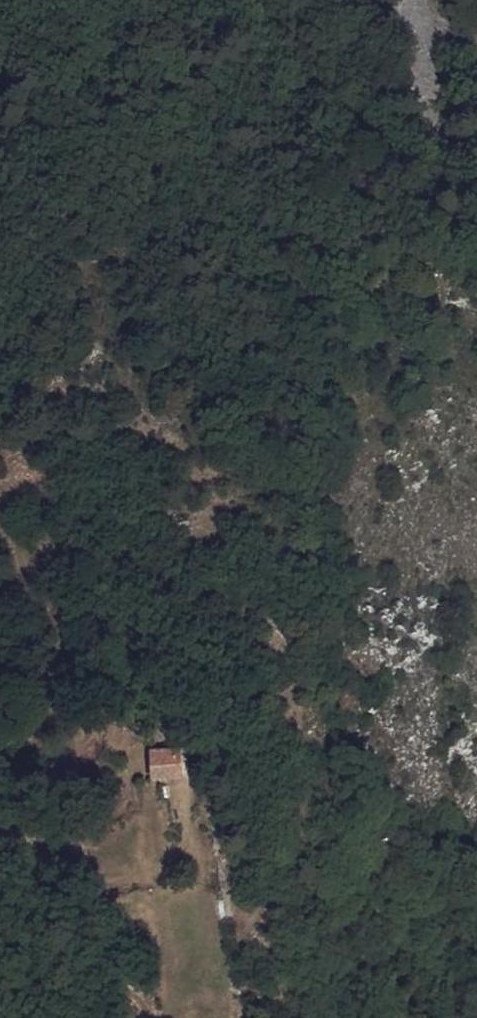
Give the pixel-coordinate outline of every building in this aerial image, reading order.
[(176,779),(176,753),(150,753),(151,779),(176,779)]
